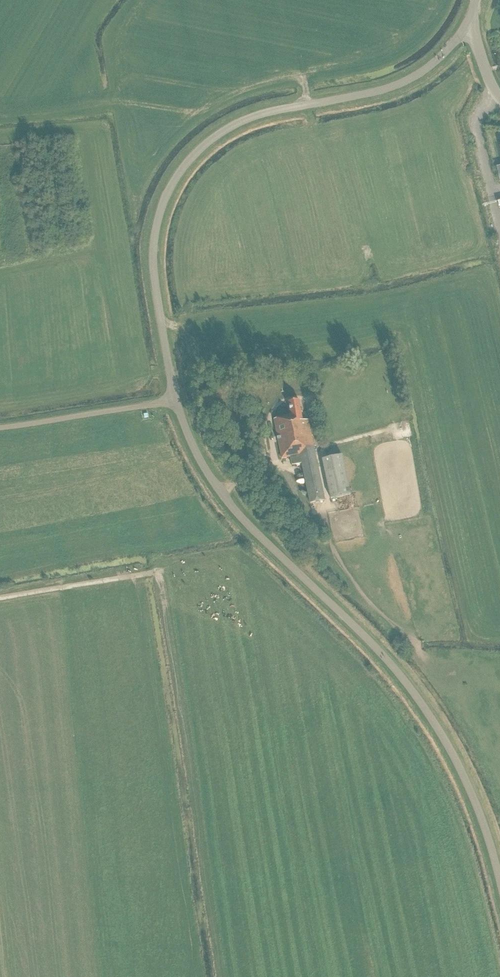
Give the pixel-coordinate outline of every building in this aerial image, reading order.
[(302,421),(299,400),(289,402),(291,415),(285,416),(285,417),(274,419),(282,458),(291,457),(292,465),(302,463),(310,502),(325,500),(308,420),(302,421)] [(264,438),(263,438),(252,440),(255,458),(266,456),(264,438)] [(331,499),(350,495),(342,456),(323,460),(331,499)]
